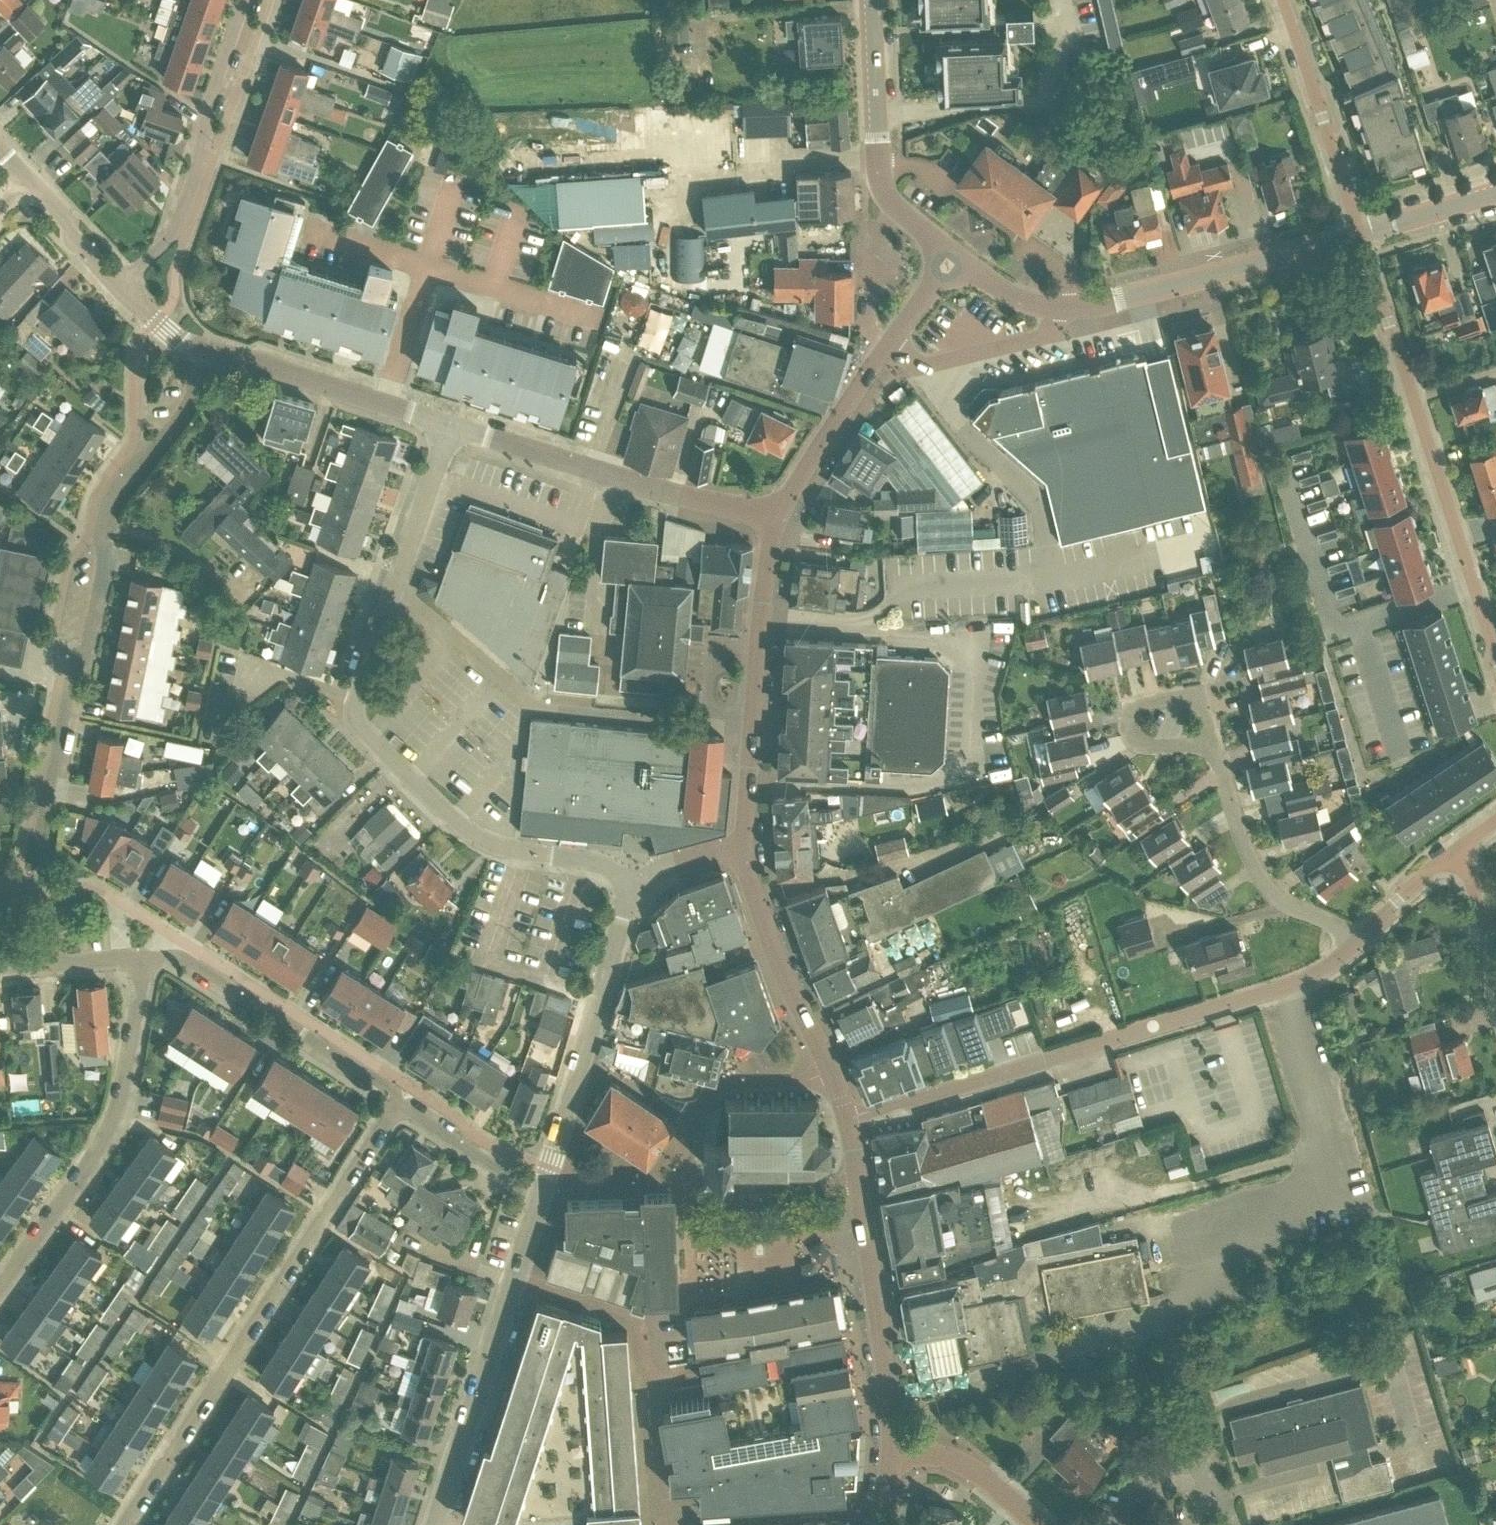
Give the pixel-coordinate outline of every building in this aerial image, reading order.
[(24,4),(21,0),(0,0),(0,10),(8,19),(24,4)] [(86,0),(72,0),(69,9),(82,12),(86,0)] [(187,12),(182,27),(209,36),(218,12),(190,2),(187,1),(184,0),(174,0),(172,6),(187,12)] [(218,12),(222,0),(187,0),(187,1),(190,2),(218,12)] [(334,0),(304,0),(301,7),(360,27),(363,19),(345,12),(346,10),(332,5),(334,0)] [(922,3),(922,21),(984,19),(984,0),(918,0),(918,4),(922,3)] [(1186,0),(1163,0),(1166,8),(1186,0)] [(1238,0),(1209,0),(1212,10),(1238,0)] [(1212,10),(1220,30),(1248,19),(1241,0),(1238,0),(1212,10)] [(1321,4),(1317,6),(1323,20),(1329,17),(1338,37),(1331,39),(1337,53),(1343,50),(1352,70),(1345,72),(1351,85),(1354,91),(1358,102),(1351,104),(1355,118),(1362,115),(1368,136),(1362,138),(1368,152),(1383,147),(1390,168),(1412,161),(1414,167),(1428,162),(1415,121),(1404,124),(1394,90),(1405,87),(1398,72),(1401,70),(1397,63),(1391,66),(1362,0),(1322,0),(1323,3),(1321,4)] [(1392,8),(1406,4),(1417,0),(1388,0),(1391,9),(1392,8)] [(1460,14),(1489,4),(1487,0),(1455,0),(1460,14)] [(9,20),(10,20),(28,40),(46,22),(28,2),(9,20)] [(1098,2),(1101,12),(1115,12),(1113,2),(1098,2)] [(1464,15),(1471,33),(1495,23),(1495,8),(1494,3),(1464,15)] [(1406,4),(1392,8),(1399,29),(1412,24),(1406,4)] [(1175,13),(1179,23),(1201,14),(1197,5),(1175,13)] [(356,38),(360,27),(301,7),(293,31),(312,37),(320,40),(334,45),(337,34),(338,32),(356,38)] [(1032,11),(1005,12),(1006,33),(1033,32),(1032,11)] [(1101,12),(1103,22),(1117,22),(1115,12),(1101,12)] [(1204,23),(1201,14),(1179,23),(1182,30),(1183,32),(1204,23)] [(843,60),(841,34),(839,15),(797,18),(785,19),(787,36),(799,35),(801,63),(843,60)] [(1117,22),(1103,22),(1105,32),(1120,32),(1117,22)] [(173,51),(201,61),(209,36),(182,27),(181,28),(168,23),(163,39),(161,38),(158,46),(173,51)] [(422,26),(417,40),(427,43),(432,30),(422,26)] [(1409,27),(1399,31),(1397,32),(1405,55),(1407,54),(1411,66),(1429,61),(1425,48),(1417,51),(1409,27)] [(26,62),(16,51),(25,42),(16,32),(0,47),(0,83),(5,80),(6,81),(26,62)] [(1105,32),(1108,42),(1122,42),(1120,32),(1105,32)] [(1182,54),(1206,47),(1202,32),(1177,40),(1182,54)] [(91,57),(99,49),(92,44),(93,43),(77,34),(50,58),(58,68),(47,79),(24,100),(48,126),(47,129),(52,134),(56,134),(58,136),(81,114),(80,113),(105,90),(89,74),(76,87),(63,73),(85,52),(91,57)] [(1005,97),(1005,95),(1017,95),(1017,75),(1003,75),(1001,41),(944,43),(940,43),(940,48),(936,48),(936,65),(940,65),(941,77),(937,77),(937,95),(942,95),(942,99),(946,99),(1005,97)] [(1108,42),(1110,52),(1124,53),(1122,42),(1108,42)] [(406,80),(416,52),(391,43),(381,71),(406,80)] [(201,61),(173,51),(158,46),(155,55),(170,61),(164,77),(192,86),(201,61)] [(1196,85),(1193,72),(1197,71),(1192,53),(1162,61),(1167,80),(1168,79),(1172,92),(1196,85)] [(1237,57),(1212,64),(1210,65),(1216,85),(1212,86),(1215,99),(1220,98),(1221,101),(1235,97),(1237,101),(1251,97),(1250,95),(1266,90),(1265,86),(1270,85),(1266,73),(1262,74),(1261,70),(1256,72),(1252,58),(1238,62),(1237,57)] [(283,61),(275,85),(301,94),(333,105),(336,96),(318,90),(318,89),(304,84),(309,70),(283,61)] [(120,90),(136,73),(137,73),(125,66),(111,79),(120,90)] [(389,104),(393,90),(368,81),(363,95),(389,104)] [(174,139),(182,115),(161,108),(166,92),(143,84),(135,106),(147,110),(141,127),(174,139)] [(329,117),(333,105),(301,94),(275,85),(266,109),(293,118),(296,107),(310,112),(311,110),(329,117)] [(1462,109),(1457,92),(1422,103),(1428,121),(1442,117),(1454,152),(1470,147),(1469,143),(1485,138),(1474,105),(1462,109)] [(746,125),(756,124),(790,123),(789,99),(755,102),(745,102),(746,125)] [(733,102),(720,102),(721,113),(734,112),(733,102)] [(110,136),(123,123),(105,103),(91,115),(99,124),(110,136)] [(807,146),(849,143),(846,104),(804,107),(807,146)] [(288,131),(293,118),(266,109),(258,133),(285,142),(298,146),(316,153),(320,143),(301,137),(302,136),(288,131)] [(1045,153),(1055,139),(1034,124),(1024,138),(1045,153)] [(79,159),(96,144),(88,135),(80,127),(63,142),(71,151),(72,150),(79,159)] [(315,157),(316,153),(298,146),(285,142),(258,133),(250,157),(276,166),(280,154),(294,159),(294,157),(312,164),(315,157)] [(413,151),(398,143),(387,137),(347,210),(372,224),(413,151)] [(117,165),(96,144),(79,159),(127,209),(143,194),(116,165),(117,165)] [(1000,144),(995,150),(986,144),(957,184),(966,190),(969,186),(1015,219),(1012,224),(1022,231),(1051,190),(1052,191),(1066,171),(1048,158),(1034,178),(1009,160),(1014,154),(1000,144)] [(1179,194),(1180,198),(1188,229),(1208,223),(1208,225),(1226,220),(1217,189),(1233,185),(1227,162),(1200,169),(1199,161),(1189,164),(1185,148),(1169,152),(1174,168),(1166,170),(1172,196),(1179,194)] [(1106,174),(1115,161),(1097,149),(1088,162),(1106,174)] [(116,165),(143,194),(160,178),(132,150),(117,165),(116,165)] [(1286,174),(1295,171),(1290,155),(1248,167),(1253,184),(1261,181),(1269,206),(1294,198),(1286,174)] [(1077,221),(1104,184),(1078,166),(1052,202),(1077,221)] [(798,214),(852,213),(851,173),(797,174),(798,214)] [(1108,208),(1124,188),(1112,180),(1097,200),(1108,208)] [(1160,234),(1155,210),(1156,210),(1149,183),(1130,187),(1135,209),(1132,210),(1130,203),(1114,207),(1117,219),(1103,223),(1109,248),(1120,245),(1124,248),(1131,247),(1134,242),(1145,239),(1144,238),(1160,234)] [(754,187),(702,193),(707,236),(797,225),(793,193),(755,197),(754,187)] [(305,202),(275,193),(272,204),(242,195),(225,253),(244,259),(232,297),(269,308),(266,317),(282,323),(280,329),(293,333),(295,326),(310,331),(308,337),(320,341),(322,335),(337,339),(335,346),(361,354),(363,347),(379,352),(397,293),(395,293),(393,300),(278,264),(297,201),(303,203),(302,205),(304,205),(305,202)] [(595,245),(654,240),(653,214),(593,217),(595,245)] [(798,256),(797,232),(773,233),(774,246),(778,246),(779,257),(788,256),(798,256)] [(706,279),(705,254),(705,234),(672,235),(673,279),(706,279)] [(603,304),(614,268),(563,238),(548,287),(603,304)] [(6,316),(20,301),(16,296),(29,282),(36,274),(47,285),(58,273),(46,262),(47,261),(26,242),(7,263),(6,262),(0,268),(0,311),(6,316)] [(1472,273),(1481,303),(1489,330),(1495,327),(1495,245),(1486,249),(1492,266),(1472,273)] [(774,298),(815,299),(815,313),(833,313),(833,322),(850,322),(851,313),(851,271),(827,271),(827,257),(823,257),(798,257),(799,265),(774,264),(774,298)] [(386,292),(392,271),(370,264),(364,284),(386,292)] [(1412,272),(1410,273),(1421,307),(1436,302),(1445,327),(1455,324),(1460,337),(1481,331),(1476,317),(1467,289),(1452,294),(1442,264),(1427,268),(1427,267),(1424,268),(1421,267),(1414,269),(1412,272)] [(632,288),(626,292),(622,297),(621,304),(625,311),(630,314),(637,315),(644,312),(647,306),(648,299),(645,293),(639,289),(632,288)] [(79,351),(104,325),(66,289),(41,315),(79,351)] [(749,296),(747,307),(755,309),(758,299),(749,296)] [(455,300),(450,314),(437,310),(422,356),(435,360),(432,371),(446,375),(444,382),(460,387),(458,394),(470,398),(472,391),(488,396),(486,402),(498,406),(500,400),(515,404),(513,411),(539,419),(541,412),(557,417),(566,388),(577,391),(584,369),(463,332),(465,326),(471,328),(477,307),(455,300)] [(796,303),(784,302),(784,311),(796,311),(796,303)] [(53,346),(34,331),(38,326),(26,315),(10,333),(22,344),(24,342),(42,358),(53,346)] [(1232,406),(1227,389),(1229,389),(1213,327),(1178,336),(1193,398),(1197,414),(1189,416),(1196,445),(1199,445),(1202,458),(1234,450),(1242,483),(1245,496),(1264,492),(1261,479),(1255,452),(1262,451),(1250,402),(1242,404),(1232,406)] [(795,400),(818,408),(825,410),(832,387),(845,346),(828,341),(796,331),(794,338),(792,346),(738,329),(724,374),(723,376),(785,396),(785,398),(794,401),(795,400)] [(1325,349),(1321,333),(1295,340),(1297,348),(1284,351),(1289,372),(1254,381),(1260,405),(1305,394),(1302,383),(1325,377),(1330,394),(1356,387),(1352,371),(1347,372),(1343,358),(1333,361),(1329,348),(1325,349)] [(620,348),(632,351),(635,337),(622,335),(620,348)] [(1045,481),(1060,543),(1208,509),(1171,348),(1089,368),(1089,369),(1034,383),(1034,382),(1022,385),(1000,391),(999,390),(997,391),(998,395),(988,397),(972,416),(980,424),(1045,481)] [(36,378),(44,369),(46,367),(27,350),(17,360),(36,378)] [(639,398),(651,365),(640,361),(627,394),(639,398)] [(702,405),(709,384),(680,374),(673,395),(702,405)] [(1494,382),(1480,387),(1480,384),(1464,389),(1466,392),(1450,397),(1454,409),(1451,411),(1454,419),(1458,420),(1458,422),(1487,412),(1490,420),(1495,419),(1495,387),(1494,382)] [(33,386),(26,397),(31,401),(39,390),(33,386)] [(266,430),(263,440),(300,451),(303,440),(314,403),(276,393),(271,412),(266,414),(264,422),(267,427),(266,430)] [(873,490),(885,471),(896,486),(897,498),(898,497),(898,510),(916,509),(917,548),(973,546),(972,506),(953,507),(952,504),(983,480),(915,394),(874,427),(880,436),(875,440),(859,429),(834,468),(826,482),(846,496),(855,482),(869,491),(873,490)] [(761,410),(732,396),(721,418),(735,425),(737,421),(752,429),(748,437),(764,445),(767,441),(782,449),(788,436),(790,437),(794,431),(792,430),(794,425),(783,420),(786,414),(774,408),(771,414),(762,409),(761,410)] [(687,415),(660,407),(658,413),(640,407),(624,457),(670,471),(687,415)] [(44,431),(53,416),(43,409),(33,423),(44,431)] [(59,430),(92,453),(106,432),(72,410),(59,430)] [(349,449),(389,463),(397,440),(357,426),(356,427),(343,422),(340,430),(354,435),(349,449)] [(698,435),(696,442),(694,442),(689,475),(706,478),(712,445),(713,445),(715,439),(725,441),(727,429),(717,424),(710,422),(702,427),(701,436),(698,435)] [(1269,423),(1256,426),(1261,447),(1274,444),(1270,429),(1269,423)] [(1353,461),(1390,449),(1382,424),(1345,436),(1353,461)] [(206,445),(237,473),(229,482),(228,481),(182,531),(199,547),(215,529),(265,574),(267,572),(276,580),(293,561),(280,548),(272,542),(275,539),(248,515),(250,513),(239,503),(243,498),(244,499),(254,488),(254,489),(269,472),(221,429),(206,445)] [(79,473),(92,453),(59,430),(45,450),(79,473)] [(331,433),(328,442),(335,445),(338,436),(331,433)] [(1293,461),(1312,455),(1310,447),(1291,453),(1293,461)] [(17,470),(26,456),(16,449),(6,463),(17,470)] [(381,486),(389,463),(349,449),(344,464),(330,460),(328,467),(381,486)] [(1361,485),(1397,474),(1397,473),(1396,473),(1389,451),(1390,450),(1390,449),(1353,461),(1361,485)] [(1479,485),(1495,479),(1495,449),(1470,458),(1479,485)] [(65,493),(79,473),(45,450),(32,470),(65,493)] [(296,462),(285,496),(284,497),(303,503),(315,468),(296,462)] [(374,508),(381,486),(328,467),(325,476),(338,480),(333,495),(374,508)] [(51,513),(65,493),(32,470),(18,491),(51,513)] [(1301,485),(1320,479),(1318,471),(1299,477),(1301,485)] [(1397,474),(1361,485),(1369,511),(1405,499),(1397,474)] [(1479,485),(1489,513),(1495,511),(1495,479),(1479,485)] [(366,531),(374,508),(333,495),(328,509),(315,505),(312,513),(366,531)] [(1309,510),(1328,503),(1326,496),(1307,502),(1309,510)] [(898,510),(898,497),(897,498),(873,498),(874,514),(898,513),(898,510)] [(13,509),(0,500),(0,528),(13,509)] [(862,539),(865,524),(857,522),(860,505),(828,500),(828,501),(823,504),(821,513),(825,518),(824,526),(840,528),(839,535),(840,535),(840,540),(853,542),(853,537),(862,539)] [(436,596),(437,597),(533,683),(571,573),(548,565),(558,538),(541,531),(542,527),(470,501),(469,505),(436,596)] [(1318,526),(1335,518),(1329,506),(1312,514),(1318,526)] [(1381,548),(1418,537),(1409,511),(1373,523),(1381,548)] [(358,554),(366,531),(312,513),(309,521),(323,526),(318,541),(358,554)] [(1000,543),(1028,541),(1028,534),(1028,532),(1026,513),(998,515),(1000,543)] [(705,530),(665,518),(661,558),(678,559),(676,579),(699,581),(699,583),(700,583),(700,584),(744,589),(747,589),(751,545),(730,543),(730,544),(704,542),(705,530)] [(47,527),(12,519),(8,538),(4,538),(0,559),(0,660),(22,664),(29,628),(30,628),(47,546),(43,546),(47,527)] [(1319,541),(1338,535),(1336,527),(1317,533),(1319,541)] [(688,621),(691,583),(671,581),(673,563),(655,561),(657,539),(605,534),(601,577),(617,578),(613,614),(611,614),(610,630),(625,631),(622,668),(619,687),(662,691),(663,681),(670,682),(672,673),(683,674),(686,637),(702,638),(704,622),(688,621)] [(1389,572),(1425,561),(1425,560),(1424,560),(1417,538),(1418,537),(1381,548),(1389,572)] [(813,553),(831,553),(831,540),(813,541),(813,553)] [(1213,546),(1203,548),(1207,564),(1217,562),(1213,546)] [(289,578),(347,598),(355,573),(315,559),(310,575),(292,569),(289,578)] [(1329,573),(1348,566),(1346,559),(1327,565),(1329,573)] [(835,597),(837,587),(851,589),(849,604),(863,605),(867,577),(857,575),(858,569),(795,561),(790,604),(834,610),(834,609),(844,611),(846,599),(835,597)] [(1425,561),(1389,572),(1397,598),(1433,586),(1425,561)] [(432,596),(438,582),(424,576),(418,590),(432,596)] [(127,604),(184,616),(187,602),(183,601),(185,589),(132,577),(127,604)] [(338,623),(347,598),(289,578),(288,581),(292,582),(289,590),(302,595),(298,609),(338,623)] [(1337,597),(1356,591),(1354,583),(1335,589),(1337,597)] [(740,630),(744,589),(700,584),(697,614),(712,615),(711,627),(740,630)] [(1209,639),(1225,635),(1215,592),(1204,595),(1207,608),(1191,612),(1192,617),(1169,623),(1179,663),(1202,658),(1200,647),(1210,645),(1209,639)] [(184,617),(184,616),(127,604),(121,630),(179,642),(182,628),(177,627),(180,616),(184,617)] [(1137,661),(1129,626),(1128,627),(1123,606),(1107,610),(1113,630),(1114,634),(1080,642),(1087,673),(1137,661)] [(204,607),(202,619),(215,622),(216,618),(204,607)] [(330,647),(338,623),(298,609),(292,624),(279,620),(277,628),(272,626),(272,627),(330,647)] [(1413,649),(1443,640),(1441,632),(1447,629),(1442,612),(1405,624),(1413,649)] [(1179,663),(1169,623),(1147,628),(1146,622),(1129,626),(1137,661),(1152,657),(1155,669),(1179,663)] [(1027,650),(1048,645),(1044,626),(1023,630),(1027,650)] [(321,673),(330,647),(272,627),(268,639),(285,645),(280,658),(321,673)] [(179,642),(121,630),(116,656),(173,668),(177,654),(173,653),(175,641),(179,642)] [(588,663),(590,638),(590,635),(559,632),(555,685),(596,689),(598,663),(588,663)] [(212,648),(214,640),(199,637),(197,645),(212,648)] [(1288,662),(1283,638),(1282,637),(1244,646),(1250,672),(1264,669),(1267,682),(1304,673),(1301,659),(1288,662)] [(1422,679),(1453,669),(1450,659),(1456,657),(1450,639),(1444,641),(1443,640),(1413,649),(1422,679)] [(868,780),(877,655),(874,655),(875,645),(788,640),(785,685),(792,685),(789,728),(782,727),(779,772),(866,778),(865,780),(868,780)] [(212,648),(197,645),(195,654),(210,657),(212,648)] [(1313,662),(1324,660),(1322,652),(1311,654),(1313,662)] [(877,655),(868,780),(881,781),(881,769),(932,773),(946,761),(951,673),(940,660),(887,656),(877,655)] [(173,668),(116,656),(110,682),(168,694),(171,679),(167,679),(169,667),(173,668)] [(1431,707),(1462,697),(1462,696),(1458,686),(1465,684),(1459,667),(1453,669),(1422,679),(1431,707)] [(1323,701),(1334,698),(1327,668),(1315,671),(1323,701)] [(1254,726),(1287,718),(1295,717),(1289,691),(1308,687),(1304,673),(1267,682),(1270,696),(1248,701),(1254,726)] [(168,694),(110,682),(105,708),(162,720),(166,705),(162,704),(164,694),(168,694)] [(203,692),(189,689),(187,697),(201,700),(203,692)] [(1089,732),(1088,730),(1085,717),(1091,715),(1085,689),(1046,698),(1052,725),(1043,727),(1046,739),(1055,737),(1055,738),(1084,731),(1085,733),(1089,732)] [(1468,694),(1462,696),(1462,697),(1431,707),(1438,729),(1469,719),(1466,709),(1472,707),(1468,694)] [(187,697),(185,705),(199,709),(201,700),(187,697)] [(261,763),(301,723),(283,705),(253,736),(266,748),(256,758),(261,763)] [(1334,739),(1345,736),(1337,706),(1326,709),(1334,739)] [(10,809),(8,785),(5,757),(4,757),(2,741),(3,741),(1,712),(0,713),(0,810),(10,809)] [(725,832),(731,774),(719,773),(723,737),(692,735),(600,724),(531,718),(520,832),(621,842),(623,830),(666,834),(670,847),(725,832)] [(1268,763),(1286,759),(1295,757),(1302,756),(1298,738),(1292,739),(1287,718),(1254,726),(1248,727),(1254,753),(1265,750),(1268,763)] [(288,770),(318,740),(301,723),(261,763),(269,770),(278,760),(288,770)] [(1055,737),(1046,739),(1043,727),(1042,727),(1045,739),(1033,742),(1038,762),(1038,761),(1043,783),(1078,776),(1074,759),(1090,756),(1085,733),(1084,731),(1055,738),(1055,737)] [(98,736),(93,761),(139,770),(141,758),(119,753),(122,741),(98,736)] [(296,796),(335,756),(318,740),(288,770),(300,781),(291,791),(296,796)] [(1475,784),(1478,789),(1494,779),(1490,774),(1495,770),(1495,760),(1483,740),(1458,756),(1476,783),(1475,784)] [(1344,777),(1355,774),(1347,744),(1336,747),(1344,777)] [(335,756),(296,796),(303,803),(313,793),(323,804),(353,774),(335,756)] [(1466,790),(1475,784),(1476,783),(1458,756),(1434,773),(1455,805),(1470,795),(1466,790)] [(1268,763),(1248,768),(1254,794),(1257,793),(1264,792),(1266,800),(1267,805),(1288,800),(1315,793),(1331,790),(1328,776),(1312,779),(1292,784),(1286,759),(1268,763)] [(93,761),(88,786),(111,791),(114,779),(124,781),(136,783),(139,770),(93,761)] [(1110,804),(1144,783),(1129,761),(1096,782),(1110,804)] [(173,768),(178,789),(206,782),(211,763),(173,768)] [(1454,805),(1455,805),(1434,773),(1410,788),(1431,821),(1446,811),(1442,806),(1451,800),(1454,805)] [(1348,793),(1360,790),(1358,782),(1346,785),(1348,793)] [(1144,783),(1110,804),(1132,838),(1159,821),(1159,822),(1175,811),(1166,797),(1157,803),(1144,783)] [(1074,798),(1066,786),(1065,784),(1043,798),(1052,812),(1074,798)] [(1430,821),(1431,821),(1410,788),(1385,805),(1406,837),(1422,827),(1418,822),(1427,816),(1430,821)] [(856,815),(911,802),(909,796),(856,792),(856,815)] [(1319,807),(1315,793),(1288,800),(1291,813),(1278,816),(1285,842),(1322,833),(1316,808),(1319,807)] [(143,796),(137,807),(143,812),(154,794),(143,796)] [(808,821),(822,820),(844,819),(843,807),(807,809),(806,796),(773,798),(775,825),(808,822),(808,821)] [(388,802),(385,805),(365,824),(384,845),(382,848),(375,854),(387,866),(416,837),(419,834),(419,830),(393,802),(388,802)] [(295,806),(284,817),(306,837),(316,825),(295,806)] [(1030,819),(1038,817),(1036,808),(1028,810),(1030,819)] [(1351,812),(1337,823),(1345,834),(1350,830),(1355,826),(1351,812)] [(106,868),(130,831),(109,818),(108,819),(87,815),(83,837),(93,843),(85,855),(106,868)] [(1173,866),(1197,851),(1175,817),(1141,838),(1155,861),(1166,854),(1173,866)] [(808,822),(775,825),(778,877),(811,874),(811,864),(825,863),(822,820),(808,821),(808,822)] [(162,825),(150,844),(150,845),(161,851),(173,832),(172,832),(162,825)] [(177,825),(172,832),(185,840),(190,833),(177,825)] [(1302,882),(1311,876),(1325,897),(1357,875),(1343,854),(1359,843),(1350,830),(1332,843),(1327,844),(1293,869),(1302,882)] [(130,831),(106,868),(107,869),(108,867),(128,880),(150,845),(130,831)] [(880,860),(909,852),(905,836),(876,844),(880,860)] [(375,854),(381,848),(375,840),(363,851),(370,858),(373,854),(375,854)] [(883,934),(999,879),(999,878),(1024,867),(1012,842),(987,854),(984,847),(903,886),(897,874),(848,891),(846,882),(825,885),(786,899),(811,968),(849,950),(864,943),(883,934)] [(1089,852),(1088,853),(1099,863),(1100,862),(1107,854),(1096,844),(1089,852)] [(1197,851),(1173,866),(1187,888),(1189,887),(1197,899),(1218,885),(1211,874),(1220,867),(1206,845),(1197,851)] [(429,904),(451,883),(419,851),(398,872),(429,904)] [(222,864),(235,872),(239,864),(227,856),(222,864)] [(170,906),(191,871),(170,858),(148,892),(170,906)] [(304,875),(312,862),(307,859),(299,871),(304,875)] [(320,868),(312,862),(304,875),(312,880),(320,868)] [(252,872),(239,864),(235,872),(247,880),(252,872)] [(372,888),(383,877),(372,865),(361,876),(366,881),(372,888)] [(733,904),(737,902),(725,868),(677,885),(678,888),(649,917),(650,925),(639,929),(635,940),(639,950),(689,933),(686,924),(696,920),(706,917),(704,913),(733,904)] [(191,871),(170,906),(190,919),(213,884),(191,871)] [(383,877),(372,888),(387,904),(394,898),(401,891),(386,875),(383,877)] [(231,945),(254,910),(233,897),(210,932),(231,945)] [(946,926),(961,919),(954,903),(939,910),(946,926)] [(382,914),(367,904),(352,928),(367,938),(382,914)] [(671,970),(700,962),(698,957),(705,954),(706,957),(725,951),(722,943),(744,935),(733,904),(704,913),(706,917),(696,920),(698,926),(692,928),(695,937),(691,938),(693,944),(666,951),(671,970)] [(252,958),(274,923),(254,910),(231,945),(252,958)] [(1127,957),(1156,947),(1155,942),(1147,915),(1118,924),(1127,957)] [(338,937),(343,930),(330,922),(325,929),(338,937)] [(272,971),(294,936),(274,923),(252,958),(272,971)] [(1242,951),(1236,928),(1186,943),(1186,944),(1174,947),(1180,968),(1192,965),(1195,974),(1227,964),(1230,974),(1254,967),(1248,949),(1242,951)] [(404,945),(410,949),(417,937),(411,934),(404,945)] [(1400,956),(1380,962),(1362,974),(1370,985),(1371,984),(1377,993),(1388,990),(1393,1006),(1417,999),(1413,985),(1418,984),(1418,964),(1441,957),(1434,934),(1398,944),(1400,956)] [(294,936),(272,971),(293,984),(315,949),(294,936)] [(417,937),(410,949),(417,954),(425,942),(417,937)] [(843,955),(812,969),(826,1001),(858,987),(857,986),(864,983),(864,984),(880,976),(869,951),(866,944),(843,955)] [(901,976),(920,968),(913,953),(894,962),(901,976)] [(638,1016),(715,1034),(715,1033),(756,1043),(758,1045),(759,1045),(759,1044),(777,1024),(755,960),(735,967),(735,968),(706,978),(702,962),(700,963),(700,962),(671,970),(626,981),(616,1008),(638,1016)] [(445,961),(440,977),(453,981),(458,965),(445,961)] [(319,1001),(340,1014),(362,979),(341,966),(319,1001)] [(933,980),(927,966),(904,976),(903,976),(870,991),(870,992),(835,1008),(833,1013),(837,1023),(836,1023),(840,1034),(841,1033),(846,1043),(851,1044),(886,1029),(886,1028),(906,1019),(901,1009),(908,1005),(906,1002),(922,995),(918,987),(933,980)] [(486,998),(493,975),(482,972),(475,995),(486,998)] [(500,1007),(509,980),(493,975),(486,998),(485,1002),(500,1007)] [(340,1014),(361,1027),(383,992),(362,979),(340,1014)] [(78,1050),(79,1049),(80,1061),(84,1060),(85,1065),(108,1063),(107,1047),(108,1047),(106,1020),(107,1020),(104,983),(78,985),(80,1004),(73,1005),(78,1050)] [(540,1014),(547,991),(535,988),(529,1011),(540,1014)] [(38,990),(10,993),(14,1026),(16,1026),(17,1038),(32,1036),(36,1036),(42,1035),(41,1024),(41,1020),(38,990)] [(382,1040),(393,1022),(406,1031),(418,1014),(383,992),(361,1027),(382,1040)] [(973,1011),(968,993),(929,1004),(934,1021),(973,1011)] [(1019,1004),(1016,997),(1007,1000),(1010,1008),(1019,1004)] [(190,1051),(213,1016),(192,1002),(187,1010),(173,1005),(163,1031),(171,1036),(170,1037),(190,1051)] [(1003,1002),(990,1007),(999,1033),(1013,1028),(1003,1002)] [(557,1038),(567,1014),(546,1006),(537,1030),(557,1038)] [(714,1038),(715,1034),(638,1016),(616,1008),(615,1008),(609,1027),(623,1031),(617,1049),(648,1059),(643,1080),(654,1084),(662,1090),(683,1096),(690,1095),(697,1091),(700,1085),(703,1076),(714,1079),(724,1040),(714,1038)] [(922,1035),(851,1061),(867,1097),(889,1089),(889,1087),(900,1083),(900,1085),(923,1077),(922,1073),(934,1069),(935,1072),(958,1064),(956,1060),(967,1056),(969,1064),(992,1056),(976,1010),(961,1015),(920,1029),(922,1035)] [(409,1056),(407,1059),(426,1071),(447,1038),(452,1030),(434,1018),(423,1012),(410,1032),(420,1038),(409,1056)] [(190,1051),(182,1064),(203,1077),(211,1064),(233,1029),(213,1016),(190,1051)] [(1410,1035),(1435,1028),(1433,1021),(1407,1028),(1410,1035)] [(1469,1074),(1467,1067),(1472,1066),(1463,1037),(1441,1043),(1436,1027),(1435,1028),(1410,1035),(1417,1060),(1426,1091),(1444,1085),(1441,1075),(1449,1072),(1449,1073),(1450,1072),(1452,1079),(1469,1074)] [(233,1029),(211,1064),(232,1077),(254,1042),(233,1029)] [(465,1050),(464,1050),(447,1038),(426,1071),(445,1083),(448,1079),(447,1078),(465,1050)] [(61,1098),(59,1080),(60,1080),(57,1040),(43,1041),(47,1081),(49,1098),(61,1098)] [(1369,1044),(1359,1047),(1361,1053),(1370,1050),(1369,1044)] [(465,1090),(486,1058),(467,1046),(464,1050),(465,1050),(447,1078),(448,1079),(465,1090)] [(273,1103),(295,1068),(274,1055),(252,1090),(273,1103)] [(484,1102),(505,1070),(486,1058),(465,1090),(484,1102)] [(542,1087),(548,1071),(533,1065),(527,1081),(521,1079),(509,1108),(534,1118),(546,1088),(542,1087)] [(293,1116),(315,1081),(295,1068),(273,1103),(293,1116)] [(1080,1129),(1126,1115),(1139,1111),(1127,1074),(1068,1092),(1080,1129)] [(1065,1154),(1055,1121),(1064,1118),(1064,1117),(1063,1109),(1054,1079),(1021,1089),(981,1100),(987,1122),(961,1129),(960,1123),(972,1120),(968,1104),(922,1118),(924,1126),(872,1135),(882,1195),(939,1178),(940,1179),(958,1173),(962,1185),(1043,1161),(1043,1162),(1065,1154)] [(615,1142),(643,1101),(611,1080),(585,1122),(615,1142)] [(313,1129),(335,1094),(315,1081),(293,1116),(313,1129)] [(784,1100),(773,1100),(773,1096),(771,1095),(771,1093),(760,1093),(759,1096),(757,1096),(757,1100),(747,1100),(746,1096),(744,1096),(743,1100),(729,1100),(727,1097),(725,1099),(728,1102),(710,1103),(703,1114),(703,1135),(702,1135),(703,1165),(729,1164),(729,1167),(726,1169),(728,1172),(732,1169),(746,1169),(746,1173),(749,1173),(749,1168),(760,1169),(760,1173),(762,1173),(762,1169),(772,1169),(772,1175),(775,1175),(775,1169),(783,1169),(782,1175),(787,1174),(788,1166),(798,1166),(798,1173),(801,1174),(802,1166),(813,1166),(814,1174),(818,1173),(816,1166),(829,1160),(834,1163),(835,1159),(830,1156),(830,1141),(835,1139),(834,1135),(827,1138),(816,1133),(815,1103),(819,1100),(817,1098),(814,1100),(801,1100),(800,1096),(798,1096),(797,1100),(787,1100),(787,1096),(784,1096),(784,1100)] [(164,1094),(161,1108),(184,1113),(187,1100),(164,1094)] [(335,1094),(313,1129),(334,1142),(357,1107),(335,1094)] [(643,1101),(615,1142),(646,1163),(674,1122),(643,1101)] [(184,1113),(161,1108),(157,1122),(181,1127),(184,1113)] [(1442,1253),(1442,1254),(1495,1238),(1495,1192),(1486,1195),(1478,1165),(1495,1159),(1495,1152),(1491,1134),(1484,1111),(1463,1117),(1466,1128),(1430,1139),(1438,1167),(1419,1173),(1442,1253)] [(196,1128),(208,1135),(213,1128),(201,1121),(196,1128)] [(216,1123),(213,1128),(208,1135),(208,1136),(229,1149),(237,1136),(216,1123)] [(1159,1142),(1172,1138),(1179,1135),(1176,1126),(1169,1128),(1156,1132),(1159,1142)] [(1142,1132),(1132,1135),(1139,1154),(1149,1151),(1142,1132)] [(19,1155),(45,1174),(60,1153),(35,1135),(19,1155)] [(161,1174),(164,1170),(176,1154),(151,1136),(136,1156),(161,1174)] [(421,1183),(428,1173),(425,1171),(435,1157),(412,1142),(395,1166),(390,1162),(380,1177),(408,1197),(401,1206),(412,1213),(429,1188),(421,1183)] [(1206,1144),(1194,1148),(1200,1164),(1212,1160),(1206,1144)] [(1181,1148),(1175,1150),(1162,1154),(1166,1164),(1178,1160),(1185,1158),(1181,1148)] [(260,1168),(267,1156),(260,1152),(253,1164),(260,1168)] [(30,1194),(45,1174),(19,1155),(5,1175),(30,1194)] [(146,1195),(161,1174),(136,1156),(121,1177),(146,1195)] [(275,1161),(267,1156),(260,1168),(268,1173),(275,1161)] [(227,1196),(229,1194),(238,1180),(245,1169),(234,1161),(215,1188),(227,1196)] [(289,1169),(280,1182),(286,1187),(295,1174),(289,1169)] [(30,1194),(5,1175),(0,1182),(0,1203),(15,1214),(30,1194)] [(198,1200),(208,1184),(196,1176),(185,1191),(198,1200)] [(131,1215),(146,1195),(121,1177),(106,1197),(131,1215)] [(1009,1180),(991,1181),(994,1235),(1012,1234),(1009,1180)] [(945,1268),(973,1258),(973,1257),(996,1250),(996,1249),(984,1184),(960,1188),(958,1182),(930,1187),(930,1189),(883,1197),(894,1256),(895,1255),(900,1277),(945,1268)] [(453,1240),(469,1215),(479,1201),(463,1190),(462,1186),(434,1192),(429,1188),(412,1213),(424,1221),(419,1230),(435,1241),(440,1232),(453,1240)] [(218,1210),(227,1196),(215,1188),(205,1202),(218,1210)] [(253,1212),(279,1229),(293,1207),(267,1190),(254,1211),(253,1212)] [(198,1200),(185,1191),(175,1206),(187,1215),(198,1200)] [(674,1296),(671,1193),(643,1194),(643,1198),(567,1200),(567,1226),(579,1226),(573,1244),(556,1239),(544,1273),(563,1279),(583,1286),(586,1278),(595,1281),(592,1289),(610,1294),(629,1300),(644,1306),(646,1301),(674,1300),(674,1296)] [(116,1236),(131,1215),(106,1197),(91,1218),(116,1236)] [(15,1214),(0,1203),(0,1234),(15,1214)] [(239,1233),(265,1250),(279,1229),(253,1212),(254,1211),(243,1204),(237,1214),(247,1221),(239,1233)] [(1014,1211),(1014,1222),(1034,1221),(1033,1210),(1014,1211)] [(200,1237),(210,1221),(198,1213),(187,1228),(200,1237)] [(169,1241),(179,1226),(167,1217),(157,1232),(169,1241)] [(379,1255),(390,1238),(359,1219),(349,1236),(379,1255)] [(973,1258),(976,1273),(958,1277),(957,1277),(940,1281),(905,1287),(901,1295),(908,1330),(914,1334),(918,1334),(924,1332),(933,1374),(964,1368),(1035,1354),(1029,1321),(1051,1317),(1051,1316),(1149,1297),(1139,1245),(1138,1246),(1136,1236),(1110,1240),(1110,1239),(1102,1241),(1099,1221),(1023,1241),(1012,1244),(996,1250),(973,1258)] [(200,1237),(187,1228),(177,1244),(189,1252),(200,1237)] [(159,1256),(169,1241),(157,1232),(147,1246),(135,1238),(123,1253),(147,1270),(158,1255),(159,1256)] [(252,1271),(265,1250),(239,1233),(226,1254),(252,1271)] [(62,1257),(87,1276),(103,1256),(77,1237),(62,1257)] [(330,1268),(355,1284),(369,1263),(343,1247),(330,1268)] [(391,1247),(385,1256),(394,1262),(400,1253),(391,1247)] [(407,1272),(414,1274),(419,1258),(420,1256),(407,1252),(402,1267),(407,1272)] [(171,1278),(182,1263),(169,1254),(159,1270),(171,1278)] [(238,1292),(252,1271),(226,1254),(212,1275),(238,1292)] [(73,1297),(87,1276),(62,1257),(47,1278),(73,1297)] [(449,1281),(451,1274),(431,1267),(433,1263),(419,1258),(414,1274),(412,1282),(425,1286),(426,1283),(443,1288),(437,1309),(464,1318),(473,1289),(449,1281)] [(127,1303),(146,1275),(134,1266),(124,1279),(125,1280),(115,1295),(127,1303)] [(1469,1273),(1477,1300),(1495,1294),(1495,1266),(1469,1273)] [(342,1305),(355,1284),(330,1268),(316,1289),(342,1305)] [(171,1278),(159,1270),(148,1285),(161,1293),(171,1278)] [(225,1313),(238,1292),(212,1275),(199,1296),(225,1313)] [(1428,1290),(1451,1284),(1449,1275),(1425,1281),(1428,1290)] [(58,1317),(73,1297),(47,1278),(32,1298),(58,1317)] [(389,1304),(397,1287),(384,1280),(376,1297),(389,1304)] [(1423,1282),(1412,1285),(1415,1299),(1427,1296),(1423,1282)] [(328,1326),(342,1305),(316,1289),(303,1310),(328,1326)] [(787,1337),(825,1330),(837,1328),(835,1320),(843,1319),(837,1289),(829,1290),(829,1289),(748,1303),(693,1310),(693,1311),(685,1312),(689,1342),(697,1341),(698,1350),(748,1344),(749,1350),(788,1343),(787,1337)] [(127,1303),(115,1295),(104,1310),(117,1319),(127,1303)] [(211,1335),(225,1313),(199,1296),(185,1318),(211,1335)] [(389,1304),(376,1297),(368,1314),(381,1320),(389,1304)] [(43,1337),(58,1317),(32,1298),(17,1318),(43,1337)] [(626,1329),(600,1331),(599,1320),(580,1314),(580,1313),(566,1309),(537,1300),(527,1330),(529,1331),(524,1347),(521,1348),(520,1349),(518,1351),(516,1354),(490,1437),(489,1440),(488,1444),(488,1447),(484,1446),(461,1520),(475,1524),(513,1524),(516,1518),(522,1519),(526,1520),(534,1521),(538,1521),(544,1521),(588,1517),(589,1524),(641,1524),(626,1329)] [(140,1332),(150,1317),(134,1307),(113,1337),(126,1345),(136,1329),(140,1332)] [(315,1348),(328,1326),(303,1310),(289,1331),(315,1348)] [(394,1350),(396,1351),(400,1342),(395,1340),(402,1326),(418,1332),(422,1319),(396,1310),(392,1323),(385,1335),(384,1334),(380,1343),(394,1350)] [(52,1344),(43,1337),(17,1318),(2,1339),(28,1358),(36,1346),(46,1353),(52,1344)] [(98,1345),(108,1330),(97,1322),(86,1337),(98,1345)] [(367,1349),(375,1333),(362,1326),(354,1343),(367,1349)] [(301,1369),(315,1348),(289,1331),(276,1352),(301,1369)] [(415,1357),(448,1368),(455,1344),(430,1336),(430,1337),(422,1334),(415,1357)] [(720,1405),(711,1406),(710,1397),(670,1404),(672,1414),(660,1416),(666,1449),(673,1448),(676,1462),(668,1463),(669,1488),(698,1486),(700,1508),(845,1497),(844,1483),(855,1482),(858,1429),(848,1430),(845,1416),(855,1415),(849,1383),(851,1383),(846,1357),(845,1358),(840,1334),(701,1360),(705,1385),(716,1383),(718,1392),(717,1392),(720,1405)] [(98,1345),(86,1337),(76,1352),(88,1360),(98,1345)] [(126,1345),(113,1337),(104,1350),(116,1359),(126,1345)] [(155,1364),(181,1381),(195,1359),(169,1342),(155,1364)] [(367,1349),(354,1343),(346,1360),(360,1366),(367,1349)] [(391,1360),(396,1351),(394,1350),(380,1343),(375,1353),(391,1360)] [(288,1390),(301,1369),(276,1352),(262,1373),(288,1390)] [(1454,1355),(1434,1361),(1438,1373),(1458,1367),(1454,1355)] [(448,1368),(415,1357),(409,1356),(405,1367),(419,1372),(416,1382),(441,1390),(448,1368)] [(74,1381),(84,1365),(72,1357),(62,1372),(74,1381)] [(97,1386),(108,1370),(96,1362),(85,1378),(97,1386)] [(167,1402),(181,1381),(155,1364),(141,1385),(167,1402)] [(1089,1382),(1104,1377),(1102,1370),(1087,1374),(1089,1382)] [(343,1401),(354,1378),(340,1372),(329,1395),(343,1401)] [(97,1386),(85,1378),(75,1392),(88,1400),(97,1386)] [(385,1398),(388,1391),(363,1379),(359,1387),(374,1394),(375,1395),(385,1398)] [(7,1423),(10,1394),(17,1395),(18,1383),(0,1381),(0,1422),(7,1423)] [(433,1413),(441,1390),(416,1382),(411,1395),(400,1392),(397,1403),(408,1407),(408,1405),(433,1413)] [(1377,1442),(1363,1383),(1335,1390),(1303,1398),(1301,1395),(1287,1399),(1287,1403),(1229,1418),(1234,1436),(1232,1436),(1239,1463),(1260,1458),(1263,1472),(1331,1454),(1343,1500),(1394,1488),(1386,1458),(1372,1462),(1367,1445),(1377,1442)] [(153,1423),(167,1402),(141,1385),(128,1406),(153,1423)] [(370,1405),(375,1395),(374,1394),(359,1387),(350,1406),(366,1413),(370,1405)] [(249,1394),(235,1415),(260,1431),(272,1439),(280,1428),(268,1420),(274,1410),(249,1394)] [(332,1425),(343,1401),(329,1395),(325,1404),(319,1401),(313,1415),(332,1425)] [(67,1404),(57,1420),(69,1428),(80,1412),(69,1404),(67,1404)] [(426,1437),(433,1413),(408,1405),(408,1407),(401,1429),(426,1437)] [(140,1444),(153,1423),(128,1406),(114,1427),(140,1444)] [(1073,1495),(1080,1487),(1082,1489),(1103,1466),(1095,1459),(1106,1447),(1069,1414),(1049,1436),(1063,1449),(1052,1461),(1068,1476),(1061,1484),(1073,1495)] [(253,1443),(260,1431),(235,1415),(221,1436),(247,1453),(253,1443)] [(69,1428),(57,1420),(47,1434),(59,1443),(69,1428)] [(313,1465),(328,1433),(307,1421),(299,1433),(300,1433),(297,1437),(300,1439),(307,1442),(299,1459),(313,1465)] [(126,1465),(140,1444),(114,1427),(100,1448),(126,1465)] [(242,1460),(247,1453),(221,1436),(207,1457),(233,1474),(242,1460)] [(17,1451),(25,1459),(33,1467),(26,1475),(35,1484),(55,1464),(24,1444),(17,1451)] [(1473,1446),(1462,1449),(1465,1463),(1477,1459),(1473,1446)] [(112,1486),(126,1465),(100,1448),(86,1469),(112,1486)] [(341,1464),(342,1464),(346,1455),(330,1448),(326,1457),(341,1464)] [(410,1486),(418,1463),(392,1455),(385,1478),(410,1486)] [(231,1476),(233,1474),(207,1457),(194,1479),(219,1495),(231,1476)] [(338,1474),(342,1464),(341,1464),(326,1457),(321,1466),(338,1474)] [(299,1459),(292,1474),(305,1481),(313,1465),(299,1459)] [(0,1467),(0,1480),(10,1470),(4,1464),(0,1467)] [(377,1501),(403,1510),(410,1486),(385,1478),(370,1473),(367,1485),(381,1490),(377,1501)] [(210,1509),(219,1495),(194,1479),(180,1500),(206,1516),(210,1509)] [(291,1510),(299,1493),(286,1487),(278,1503),(291,1510)] [(320,1508),(337,1513),(339,1508),(327,1504),(326,1507),(322,1506),(325,1499),(309,1492),(305,1500),(320,1508)] [(1440,1494),(1324,1524),(1448,1524),(1440,1494)] [(206,1516),(180,1500),(166,1521),(172,1524),(200,1524),(206,1516)] [(336,1515),(337,1513),(320,1508),(305,1500),(301,1510),(317,1518),(321,1509),(336,1515)] [(403,1510),(377,1501),(373,1514),(361,1510),(358,1520),(370,1524),(374,1524),(398,1524),(403,1510)] [(270,1520),(281,1524),(284,1524),(291,1510),(278,1503),(270,1520)] [(960,1512),(955,1511),(955,1509),(928,1504),(928,1506),(922,1505),(919,1524),(958,1524),(960,1512)]
